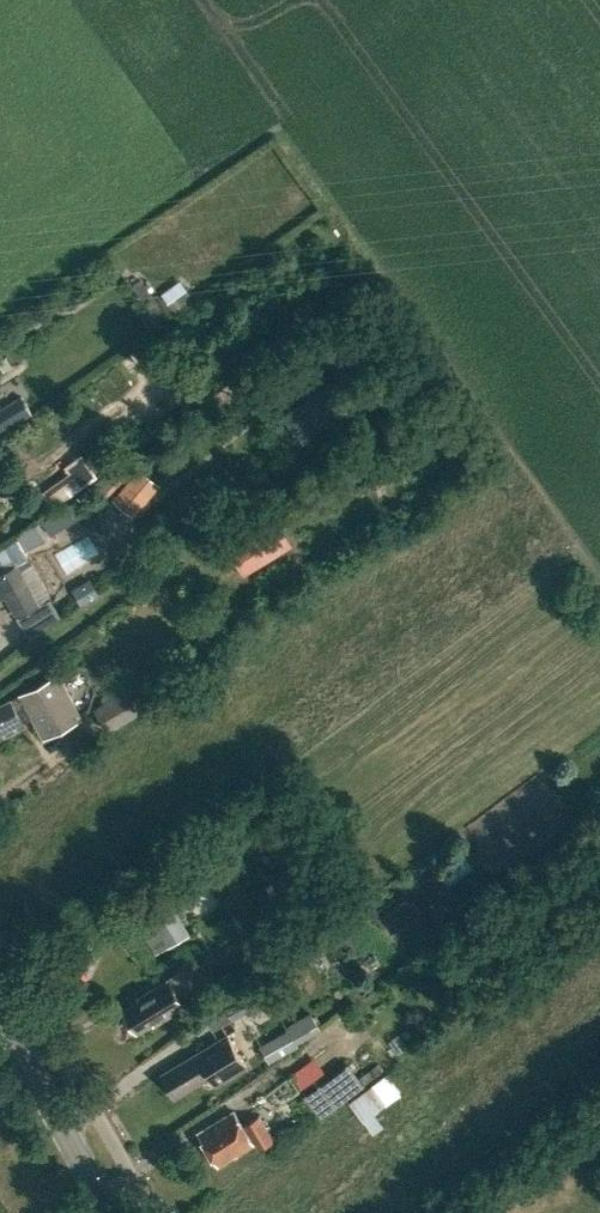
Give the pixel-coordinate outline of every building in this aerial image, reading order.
[(194,297),(187,289),(168,303),(175,312),(194,297)] [(0,358),(0,364),(4,371),(13,365),(6,354),(0,358)] [(5,408),(15,425),(31,415),(21,398),(5,408)] [(55,508),(99,477),(83,453),(65,465),(70,472),(43,491),(55,508)] [(159,483),(140,467),(115,496),(135,513),(159,483)] [(74,499),(41,520),(50,535),(84,513),(74,499)] [(36,521),(17,534),(25,549),(45,537),(36,521)] [(279,521),(250,538),(265,563),(294,547),(279,521)] [(100,532),(62,549),(73,573),(111,555),(100,532)] [(42,603),(19,562),(0,572),(0,585),(17,617),(42,603)] [(99,592),(89,577),(71,589),(81,604),(99,592)] [(62,672),(11,699),(0,705),(0,739),(25,727),(20,718),(32,713),(45,737),(86,715),(62,672)] [(141,711),(128,688),(94,708),(107,731),(141,711)] [(168,947),(188,935),(175,911),(154,923),(168,947)] [(153,1024),(184,1005),(176,991),(189,983),(180,969),(166,977),(167,979),(137,997),(139,999),(123,1009),(136,1030),(151,1021),(153,1024)] [(236,1018),(268,1000),(260,986),(228,1004),(236,1018)] [(320,1028),(313,1016),(310,1011),(286,1025),(288,1028),(259,1045),(269,1062),(298,1045),(296,1042),(320,1028)] [(217,1083),(247,1066),(229,1034),(163,1072),(176,1095),(212,1074),(217,1083)] [(323,1117),(365,1084),(349,1062),(306,1096),(323,1117)] [(389,1072),(375,1083),(389,1102),(403,1091),(389,1072)] [(259,1112),(242,1122),(235,1111),(198,1133),(217,1164),(254,1142),(257,1148),(275,1138),(259,1112)]
